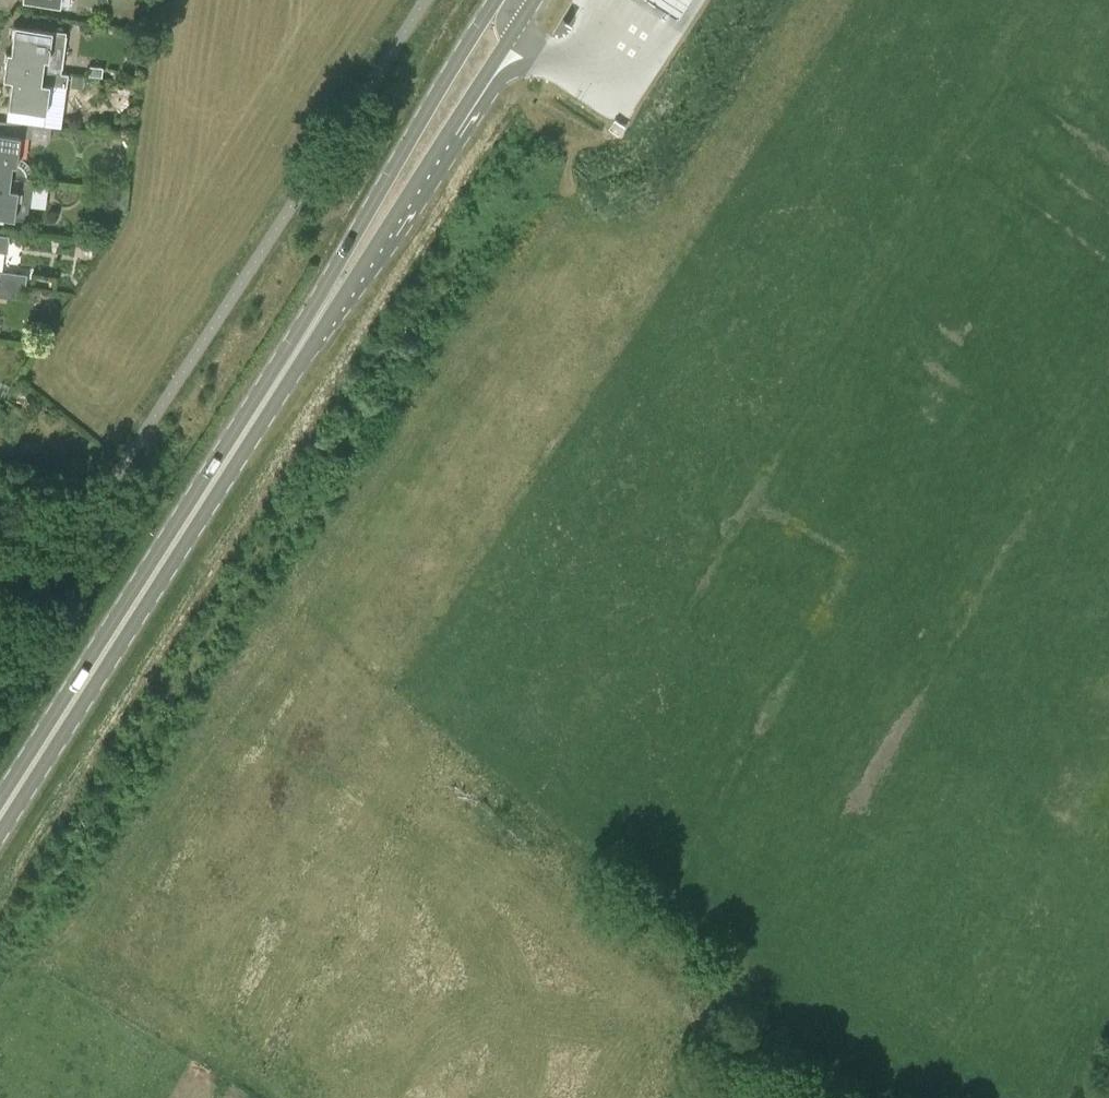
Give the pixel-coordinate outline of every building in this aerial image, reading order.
[(678,21),(692,0),(646,0),(678,21)] [(10,53),(5,52),(3,66),(60,73),(66,32),(13,25),(10,53)] [(91,65),(90,74),(101,75),(102,66),(91,65)] [(67,74),(60,73),(3,66),(2,79),(10,80),(7,108),(45,113),(49,85),(66,87),(67,74)] [(73,75),(71,86),(81,87),(83,76),(73,75)] [(609,128),(619,135),(625,126),(615,119),(609,128)] [(19,159),(16,159),(19,136),(0,133),(0,177),(31,181),(31,175),(31,173),(30,170),(29,167),(27,164),(25,162),(22,161),(19,159)] [(31,181),(0,177),(0,218),(12,219),(26,221),(31,181)] [(111,206),(123,207),(125,194),(112,192),(111,206)] [(12,287),(19,288),(21,278),(13,277),(11,273),(0,272),(0,286),(12,287)] [(12,287),(0,286),(0,297),(6,298),(11,294),(12,287)]
